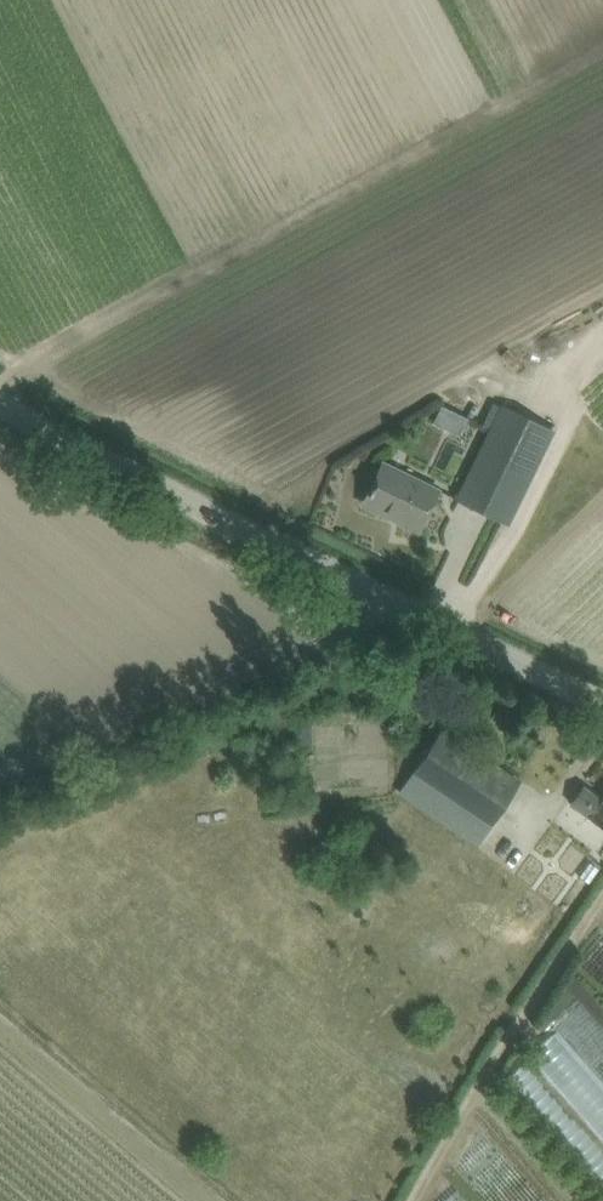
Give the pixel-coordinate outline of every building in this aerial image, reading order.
[(502,405),(467,477),(456,499),(509,524),(519,502),(554,431),(502,405)] [(451,409),(444,425),(475,440),(483,423),(451,409)] [(419,532),(429,510),(439,489),(383,462),(376,478),(365,500),(401,517),(399,522),(419,532)] [(498,704),(489,720),(505,729),(514,712),(498,704)] [(406,778),(476,829),(507,787),(438,735),(406,778)] [(570,803),(602,827),(602,800),(583,786),(570,803)]
